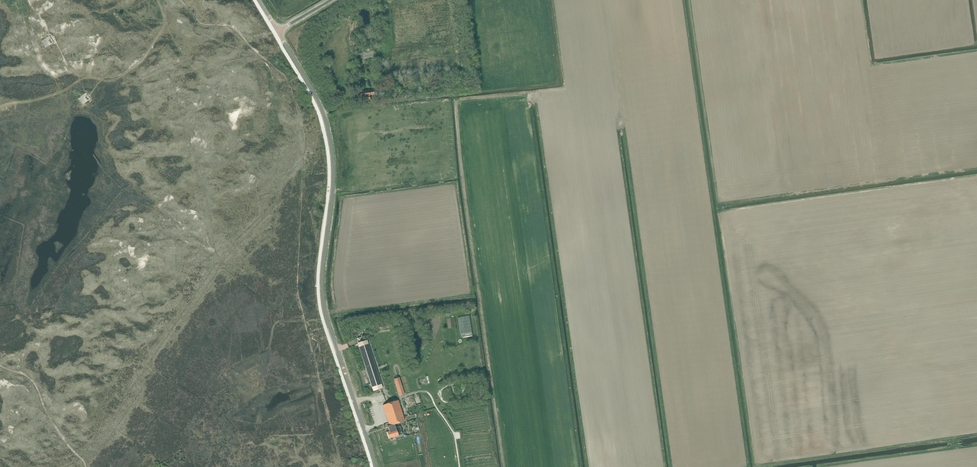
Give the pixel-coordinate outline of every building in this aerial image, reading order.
[(54,42),(50,36),(41,41),(46,48),(54,42)] [(366,92),(362,92),(362,97),(366,97),(366,100),(371,99),(371,96),(371,95),(375,95),(374,90),(371,91),(370,90),(366,91),(366,92)] [(91,99),(86,93),(78,99),(83,105),(91,99)] [(371,384),(373,391),(379,389),(383,388),(381,384),(374,363),(367,341),(358,344),(368,374),(371,384)] [(400,378),(394,379),(399,396),(402,395),(405,394),(400,378)] [(389,426),(391,426),(395,425),(405,422),(401,409),(398,400),(395,401),(383,405),(389,426)] [(398,436),(395,425),(391,426),(389,426),(387,427),(389,432),(387,432),(389,439),(398,436)]
